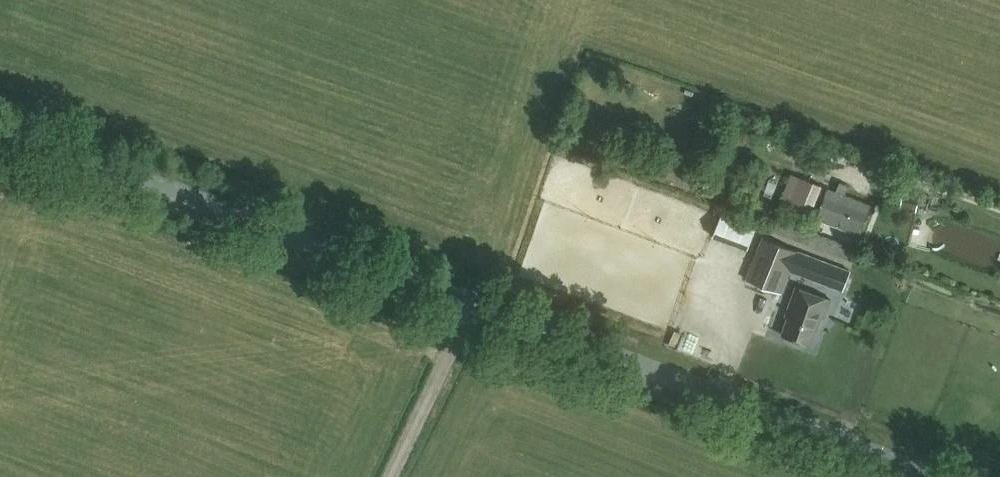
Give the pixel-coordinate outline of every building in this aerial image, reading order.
[(670,173),(678,177),(686,160),(678,157),(670,173)] [(823,187),(803,179),(794,200),(781,195),(778,204),(811,217),(823,187)] [(871,204),(828,188),(817,217),(860,233),(871,204)] [(849,272),(762,238),(745,280),(782,294),(791,271),(842,291),(849,272)] [(830,299),(797,287),(787,316),(790,317),(784,333),(812,343),(821,317),(824,318),(830,299)]
